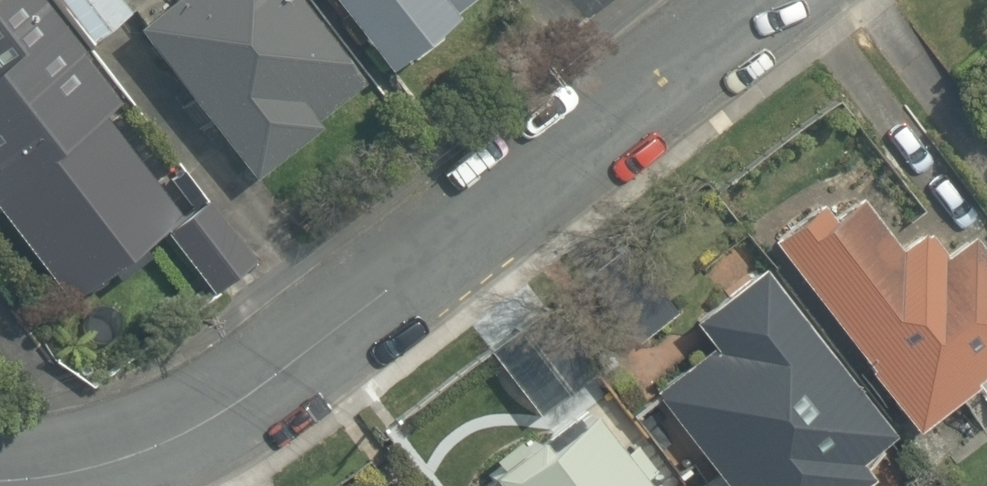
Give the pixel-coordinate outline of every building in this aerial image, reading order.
[(63,309),(176,226),(98,121),(126,100),(88,47),(53,0),(0,0),(0,32),(40,86),(49,80),(76,116),(46,137),(11,89),(0,97),(0,223),(63,309)] [(88,47),(139,10),(131,0),(53,0),(88,47)] [(297,0),(164,0),(129,25),(245,184),(367,96),(297,0)] [(379,84),(493,0),(316,0),(379,84)] [(572,0),(507,0),(504,2),(546,55),(589,21),(572,0)] [(589,21),(616,0),(572,0),(589,21)] [(769,246),(906,438),(966,396),(986,426),(986,289),(958,248),(939,261),(920,235),(896,252),(850,188),(769,246)] [(658,272),(596,310),(623,353),(684,316),(658,272)] [(773,277),(695,335),(711,357),(649,402),(711,485),(863,485),(872,480),(859,463),(892,438),(773,277)] [(543,326),(488,365),(538,435),(467,485),(657,485),(543,326)]
